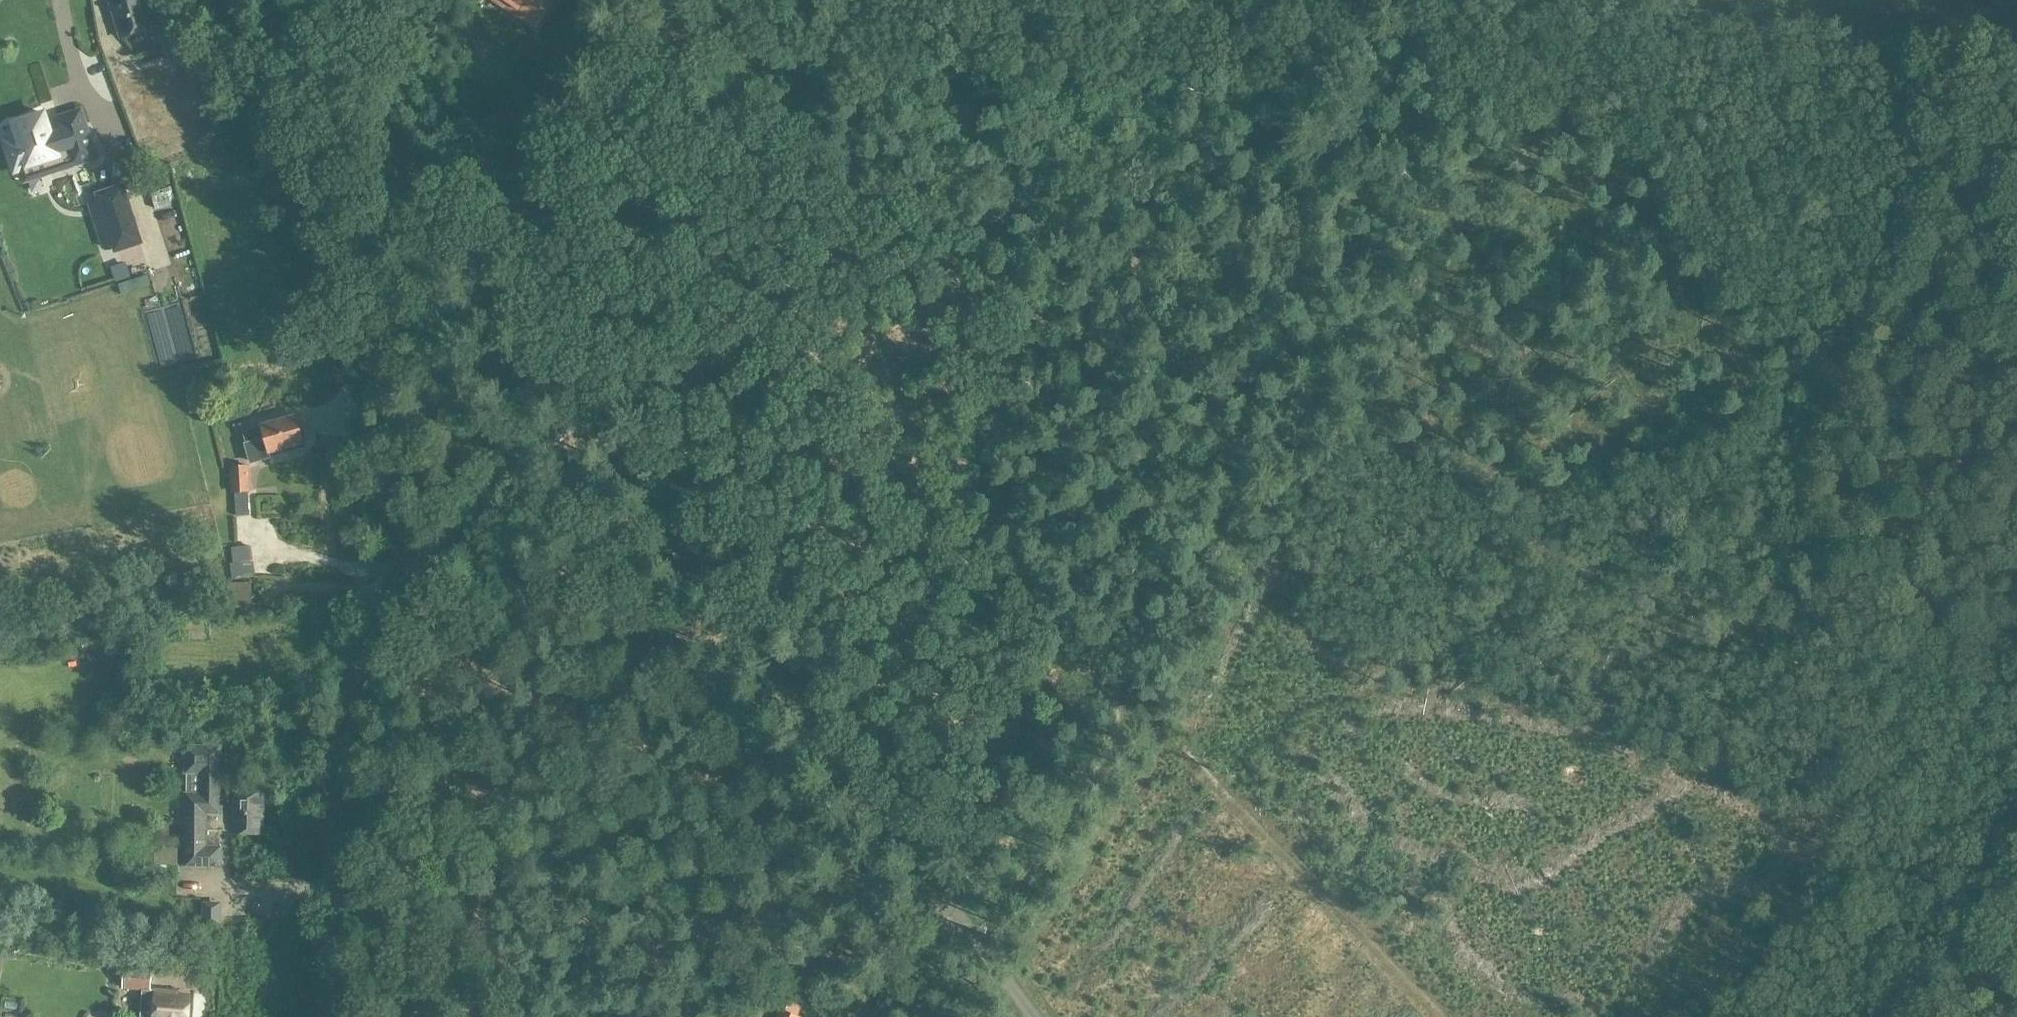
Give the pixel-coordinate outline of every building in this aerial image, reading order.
[(120,37),(153,27),(145,0),(109,0),(120,37)] [(536,28),(555,0),(503,0),(525,15),(523,18),(536,28)] [(59,8),(67,22),(79,15),(71,1),(59,8)] [(13,123),(18,137),(12,140),(21,167),(47,159),(51,172),(77,164),(73,150),(92,144),(81,110),(58,117),(60,125),(49,128),(44,113),(13,123)] [(121,184),(98,192),(115,245),(138,238),(121,184)] [(253,426),(253,429),(244,432),(247,443),(246,443),(250,461),(267,457),(266,453),(303,442),(295,415),(262,424),(253,426)] [(251,492),(249,467),(232,468),(233,493),(235,493),(237,517),(250,517),(249,492),(251,492)] [(235,793),(234,794),(219,794),(219,745),(185,744),(185,771),(185,792),(184,867),(222,867),(223,832),(262,832),(262,793),(235,793)] [(122,988),(150,990),(152,969),(123,967),(122,988)] [(156,992),(154,1016),(187,1016),(189,995),(156,992)] [(778,1016),(798,1016),(796,1016),(800,1007),(789,1002),(785,1011),(781,1009),(778,1016)] [(770,1014),(756,1005),(747,1016),(768,1016),(770,1014)]
